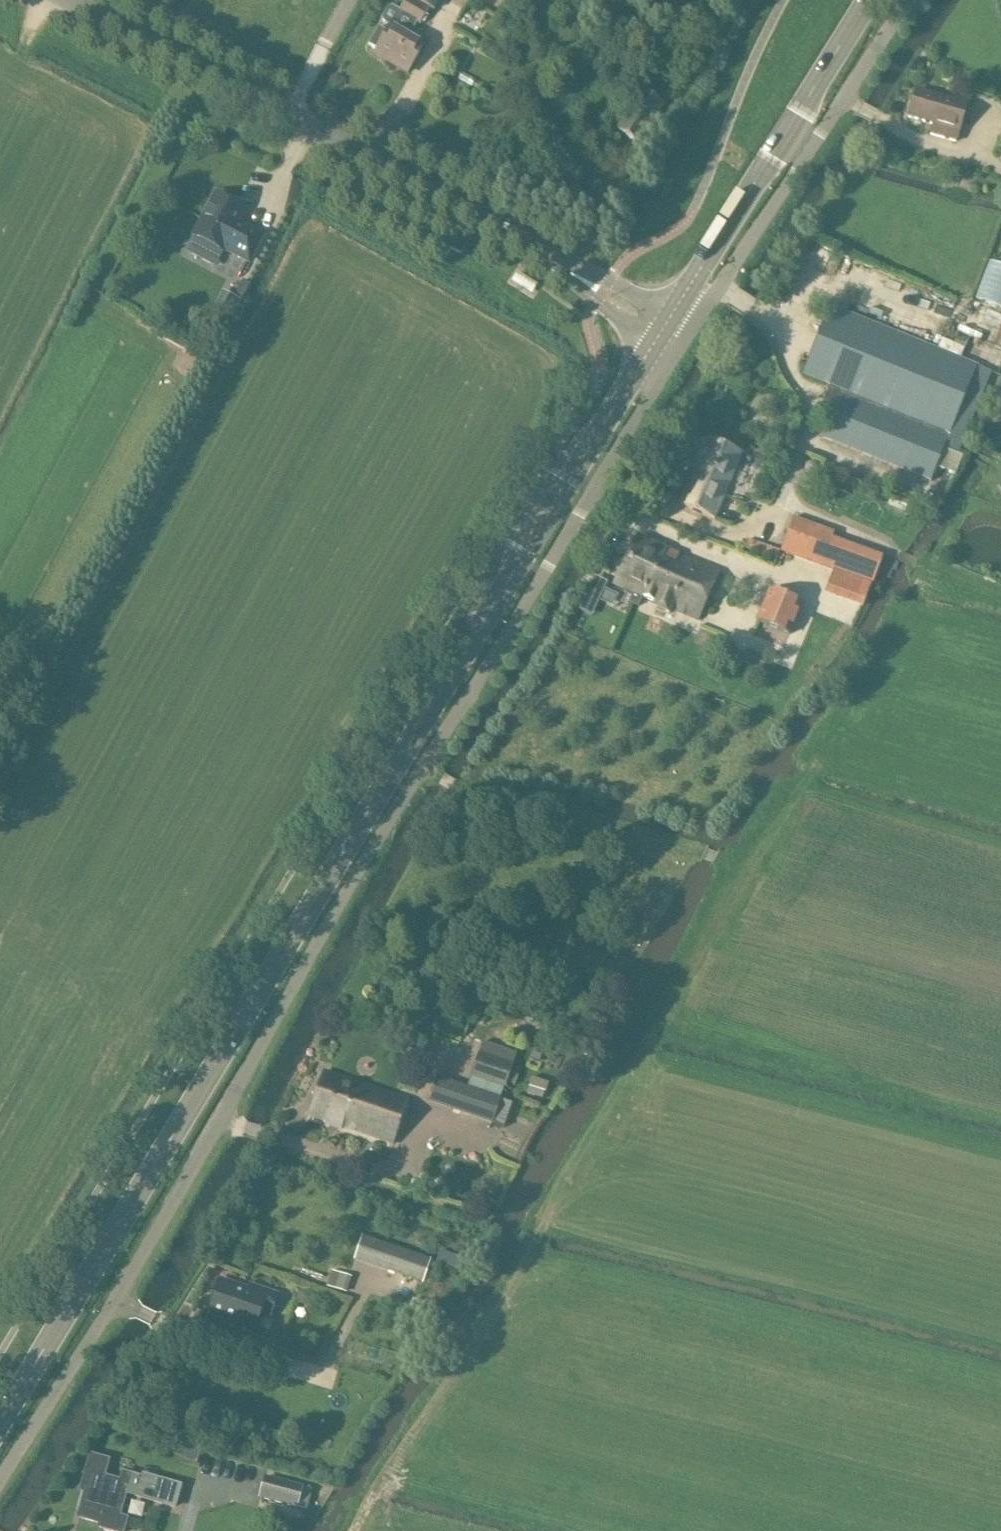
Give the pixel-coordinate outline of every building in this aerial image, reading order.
[(368,47),(377,52),(376,55),(408,74),(426,42),(409,33),(415,22),(420,25),(429,10),(432,12),(438,0),(406,0),(400,11),(390,6),(382,21),(383,23),(390,28),(387,34),(378,29),(368,47)] [(638,145),(664,105),(641,91),(628,112),(615,105),(610,113),(622,121),(616,131),(638,145)] [(967,106),(916,91),(908,118),(942,128),(939,138),(956,143),(967,106)] [(194,238),(186,253),(215,268),(223,253),(224,249),(248,262),(262,236),(238,224),(245,209),(217,194),(194,238)] [(461,255),(466,244),(451,237),(446,248),(461,255)] [(1000,309),(1000,265),(989,261),(975,300),(1000,309)] [(821,408),(830,412),(819,437),(931,482),(936,468),(944,451),(948,440),(978,367),(829,307),(802,375),(830,386),(821,408)] [(978,367),(948,440),(961,446),(991,373),(978,367)] [(714,519),(723,497),(741,454),(708,440),(707,443),(701,441),(693,460),(698,462),(680,505),(714,519)] [(944,451),(936,468),(955,476),(962,458),(957,456),(944,451)] [(807,467),(807,468),(807,469),(807,470),(807,471),(808,472),(809,473),(810,473),(811,474),(812,474),(813,474),(814,474),(815,474),(816,473),(817,473),(817,472),(818,471),(818,470),(819,469),(819,468),(818,467),(818,466),(818,465),(817,464),(816,463),(815,463),(814,462),(813,462),(812,462),(811,462),(810,463),(809,463),(808,464),(808,465),(807,466),(807,467)] [(834,535),(793,520),(781,552),(822,567),(834,535)] [(633,593),(628,603),(638,608),(642,597),(654,602),(652,608),(669,614),(671,609),(697,620),(719,572),(666,551),(638,538),(613,584),(633,593)] [(747,541),(745,548),(775,559),(778,551),(747,541)] [(591,583),(585,596),(596,601),(602,588),(591,583)] [(472,589),(468,597),(472,600),(477,591),(472,589)] [(789,635),(801,606),(768,593),(756,623),(789,635)] [(512,1068),(478,1056),(471,1079),(504,1091),(512,1068)] [(393,1145),(408,1102),(324,1073),(309,1116),(393,1145)] [(438,1078),(430,1101),(493,1123),(501,1100),(438,1078)] [(532,1079),(527,1096),(541,1100),(544,1092),(546,1093),(548,1084),(532,1079)] [(424,1281),(431,1260),(362,1237),(355,1258),(424,1281)] [(332,1272),(327,1286),(344,1292),(349,1278),(332,1272)] [(248,1290),(221,1281),(210,1313),(233,1321),(231,1325),(254,1333),(261,1312),(271,1315),(278,1295),(250,1285),(248,1290)] [(299,1294),(298,1299),(300,1304),(308,1306),(313,1304),(315,1299),(312,1294),(305,1291),(299,1294)] [(414,1300),(411,1311),(421,1314),(425,1304),(414,1300)] [(186,1447),(182,1461),(195,1464),(198,1450),(186,1447)] [(79,1518),(100,1524),(99,1528),(110,1530),(124,1530),(127,1520),(119,1517),(126,1494),(137,1497),(148,1500),(163,1505),(174,1508),(180,1487),(169,1484),(143,1476),(142,1479),(123,1473),(120,1482),(104,1478),(108,1462),(91,1457),(82,1487),(86,1488),(88,1489),(79,1518)] [(312,1491),(266,1479),(261,1500),(306,1512),(312,1491)]
